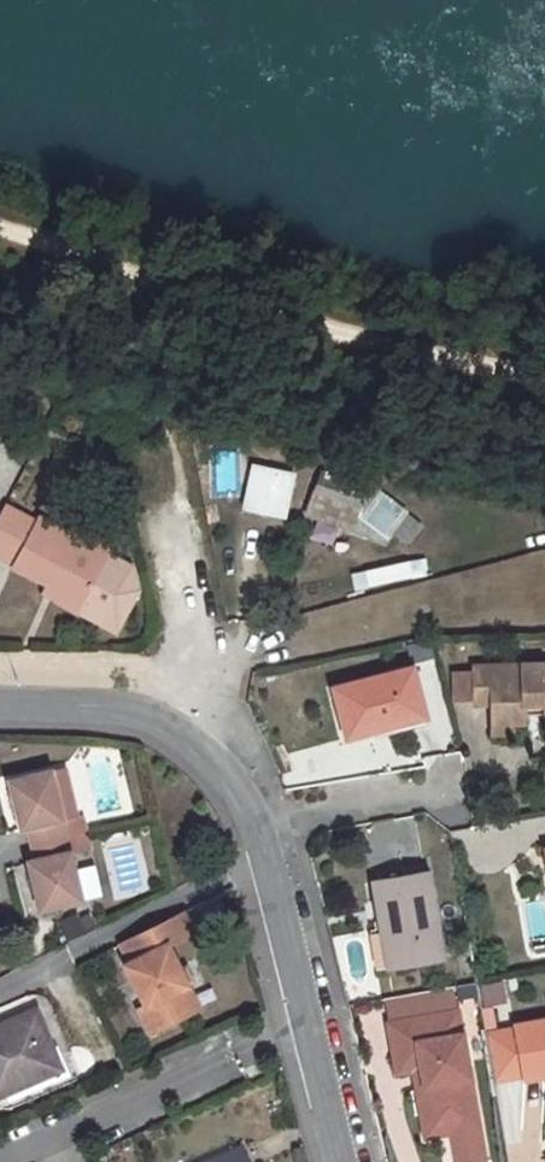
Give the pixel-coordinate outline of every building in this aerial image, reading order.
[(253,465),(243,504),(284,514),(293,474),(253,465)] [(322,473),(313,495),(353,509),(362,487),(322,473)] [(2,504),(0,509),(0,554),(13,561),(11,565),(44,584),(79,603),(105,556),(36,518),(34,522),(2,504)] [(411,556),(389,560),(392,572),(394,580),(415,575),(411,556)] [(392,572),(377,574),(379,583),(394,580),(392,572)] [(44,584),(40,593),(74,611),(79,603),(44,584)] [(522,708),(543,707),(543,713),(544,722),(544,663),(470,665),(471,705),(488,705),(489,724),(511,724),(522,724),(522,714),(522,708)] [(411,667),(331,688),(344,739),(424,717),(411,667)] [(511,724),(489,724),(490,736),(511,736),(511,724)] [(75,821),(63,773),(49,776),(61,825),(75,821)] [(61,825),(49,776),(48,775),(6,786),(18,835),(26,833),(30,849),(79,837),(75,821),(61,825)] [(84,835),(81,820),(75,821),(79,837),(84,835)] [(81,905),(69,856),(89,850),(84,835),(79,837),(30,849),(34,865),(26,866),(39,915),(81,905)] [(84,899),(100,897),(95,862),(79,865),(84,899)] [(424,872),(371,879),(379,928),(387,927),(392,965),(439,957),(424,872)] [(136,1013),(148,1036),(194,1012),(181,987),(175,976),(162,950),(187,938),(177,918),(117,949),(127,967),(122,969),(142,1009),(136,1013)] [(175,976),(181,987),(186,985),(180,973),(175,976)] [(502,979),(475,985),(485,1026),(512,1020),(502,979)] [(453,986),(383,998),(388,1027),(458,1014),(453,986)] [(0,1028),(0,1097),(41,1079),(36,1069),(56,1059),(35,1013),(0,1028)] [(458,1014),(388,1027),(397,1075),(413,1072),(422,1070),(425,1088),(430,1087),(438,1129),(478,1123),(458,1014)] [(544,1076),(544,1021),(514,1027),(525,1080),(544,1076)] [(56,1059),(36,1069),(41,1079),(61,1071),(56,1059)] [(422,1070),(413,1072),(426,1140),(452,1136),(479,1131),(478,1123),(438,1129),(430,1087),(425,1088),(422,1070)] [(525,1081),(497,1083),(501,1143),(541,1140),(537,1085),(525,1086),(525,1081)] [(479,1131),(452,1136),(456,1161),(485,1161),(479,1131)] [(210,1161),(243,1161),(238,1150),(210,1161)]
